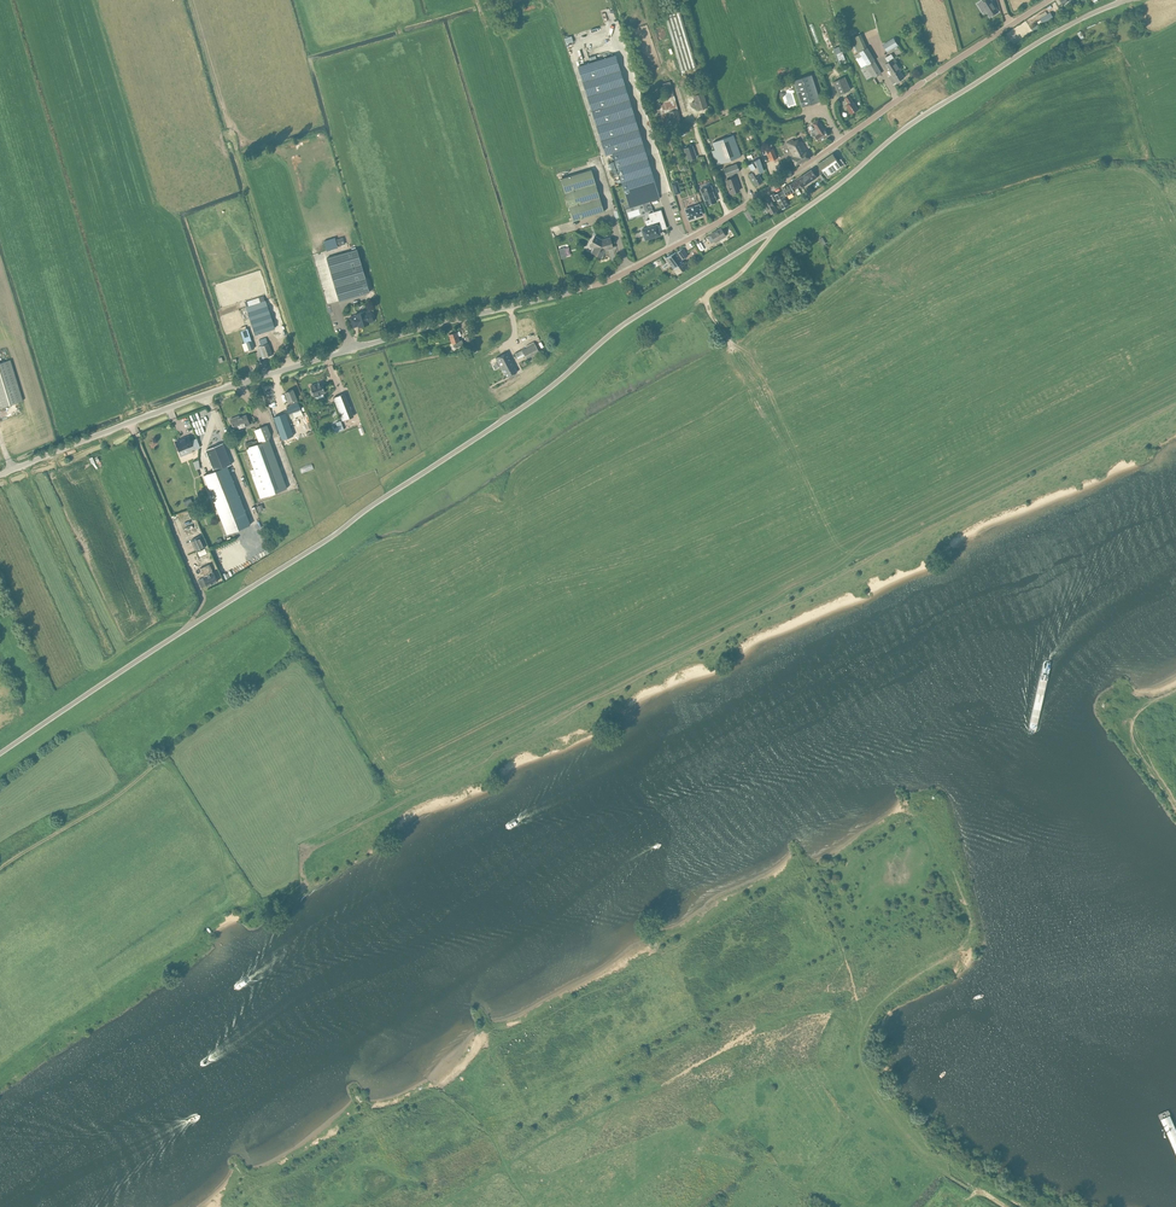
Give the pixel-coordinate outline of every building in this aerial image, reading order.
[(999,11),(991,0),(983,0),(980,2),(990,17),(999,11)] [(681,71),(696,67),(680,11),(665,15),(681,71)] [(1043,24),(1054,18),(1050,12),(1039,18),(1043,24)] [(867,47),(861,34),(851,38),(858,53),(854,55),(862,67),(860,68),(868,81),(882,73),(874,61),(875,60),(867,47)] [(893,38),(883,44),(887,52),(898,45),(893,38)] [(833,48),(839,65),(846,62),(840,46),(833,48)] [(900,71),(902,70),(894,58),(891,54),(885,58),(888,62),(885,64),(889,70),(893,67),(896,72),(899,69),(900,71)] [(605,155),(612,152),(642,143),(641,138),(615,55),(577,67),(605,155)] [(893,67),(889,70),(892,74),(888,76),(894,84),(897,82),(904,78),(900,71),(899,69),(896,72),(893,67)] [(793,80),(802,107),(821,101),(812,74),(793,80)] [(845,77),(833,82),(839,95),(851,90),(845,77)] [(700,86),(691,89),(695,101),(691,102),(693,107),(696,106),(698,111),(708,107),(700,86)] [(657,127),(681,121),(674,95),(666,97),(657,99),(650,101),(657,127)] [(845,98),(849,104),(846,105),(852,114),(858,110),(853,101),(849,95),(845,98)] [(813,123),(816,129),(811,132),(811,133),(812,135),(813,136),(815,137),(815,136),(819,142),(828,136),(818,120),(813,123)] [(711,151),(717,165),(741,156),(733,134),(712,142),(714,149),(711,151)] [(794,141),(793,139),(787,143),(795,157),(793,158),(796,165),(811,158),(802,141),(801,141),(800,141),(798,138),(794,141)] [(642,143),(612,152),(628,205),(659,195),(642,143)] [(692,145),(683,148),(688,160),(697,157),(692,145)] [(765,151),(770,161),(777,158),(773,148),(765,151)] [(837,160),(833,154),(818,164),(820,167),(817,169),(820,173),(823,171),(828,178),(846,165),(841,158),(840,158),(837,160)] [(764,170),(758,158),(755,160),(754,160),(751,162),(752,162),(747,165),(752,172),(748,174),(755,186),(763,181),(757,173),(759,172),(760,173),(764,170)] [(735,177),(733,174),(739,171),(736,163),(723,168),(726,176),(729,175),(730,179),(726,180),(730,194),(739,190),(737,183),(737,182),(735,177)] [(560,178),(573,221),(604,212),(591,169),(560,178)] [(798,179),(802,185),(816,176),(816,177),(817,177),(812,169),(798,179)] [(798,188),(802,185),(798,179),(791,183),(795,189),(798,195),(801,193),(798,188)] [(677,180),(671,182),(674,195),(681,193),(677,180)] [(781,191),(775,195),(774,193),(770,195),(773,201),(777,199),(782,209),(789,205),(784,196),(786,195),(787,196),(794,191),(790,184),(782,188),(784,190),(781,191)] [(706,205),(716,201),(711,185),(700,189),(706,205)] [(771,214),(777,211),(772,200),(770,196),(766,198),(768,202),(766,203),(771,214)] [(699,204),(685,209),(688,219),(702,215),(699,204)] [(750,221),(753,219),(750,214),(757,209),(755,206),(751,208),(744,212),(750,221)] [(643,237),(644,237),(645,239),(660,234),(659,230),(666,228),(661,210),(648,214),(650,219),(653,219),(655,225),(642,229),(643,231),(641,232),(643,237)] [(721,228),(710,234),(715,242),(725,236),(721,228)] [(601,257),(605,250),(613,248),(610,238),(602,240),(595,236),(590,245),(595,248),(592,253),(601,257)] [(345,244),(343,238),(336,240),(338,246),(345,244)] [(561,259),(569,257),(566,246),(558,248),(561,259)] [(688,256),(683,248),(676,253),(676,252),(665,258),(677,274),(687,268),(681,260),(688,256)] [(357,249),(326,258),(339,301),(369,292),(357,249)] [(627,294),(634,290),(632,286),(624,290),(627,294)] [(246,307),(248,312),(255,335),(275,328),(266,300),(246,307)] [(373,321),(371,311),(370,311),(365,312),(365,311),(355,314),(355,315),(349,317),(352,327),(358,325),(359,326),(359,325),(362,324),(362,323),(365,322),(365,324),(369,323),(369,322),(373,321)] [(245,351),(254,348),(247,328),(240,330),(245,343),(242,344),(245,351)] [(461,345),(459,341),(456,332),(449,334),(452,343),(455,342),(456,346),(461,345)] [(471,334),(465,337),(469,348),(475,346),(471,334)] [(272,355),(268,343),(266,337),(259,340),(261,346),(259,347),(260,351),(263,350),(265,357),(272,355)] [(539,351),(534,343),(515,353),(517,359),(525,355),(526,358),(539,351)] [(507,377),(517,372),(507,352),(496,358),(502,370),(503,370),(507,377)] [(23,400),(11,360),(0,363),(0,408),(23,400)] [(314,397),(325,393),(321,381),(310,385),(312,390),(310,391),(312,395),(314,395),(314,397)] [(285,392),(290,405),(289,405),(291,410),(300,406),(298,401),(297,402),(296,398),(293,389),(285,392)] [(342,421),(353,416),(344,393),(333,398),(342,421)] [(291,432),(283,411),(273,415),(281,436),(291,432)] [(230,419),(235,430),(250,424),(246,415),(237,418),(236,417),(230,419)] [(344,430),(341,420),(336,422),(338,427),(333,429),(335,433),(344,430)] [(244,443),(246,447),(255,472),(252,473),(252,476),(260,498),(287,488),(269,439),(271,434),(267,425),(254,430),(259,443),(258,443),(257,440),(252,442),(252,440),(244,443)] [(188,436),(184,438),(184,439),(175,443),(177,446),(176,446),(176,447),(177,447),(179,451),(192,446),(188,436)] [(195,450),(200,448),(197,438),(192,440),(195,450)] [(231,465),(225,449),(223,444),(206,451),(214,471),(204,475),(227,534),(250,524),(227,466),(231,465)] [(88,457),(91,465),(99,462),(95,454),(88,457)] [(299,468),(302,474),(314,468),(311,463),(299,468)] [(286,485),(295,482),(289,467),(286,468),(287,472),(286,472),(288,476),(283,477),(286,485)] [(187,491),(181,493),(183,500),(189,497),(187,491)] [(197,551),(205,548),(199,535),(191,539),(197,551)] [(207,586),(218,581),(214,572),(213,573),(212,570),(209,564),(200,568),(204,577),(203,577),(207,586)]
